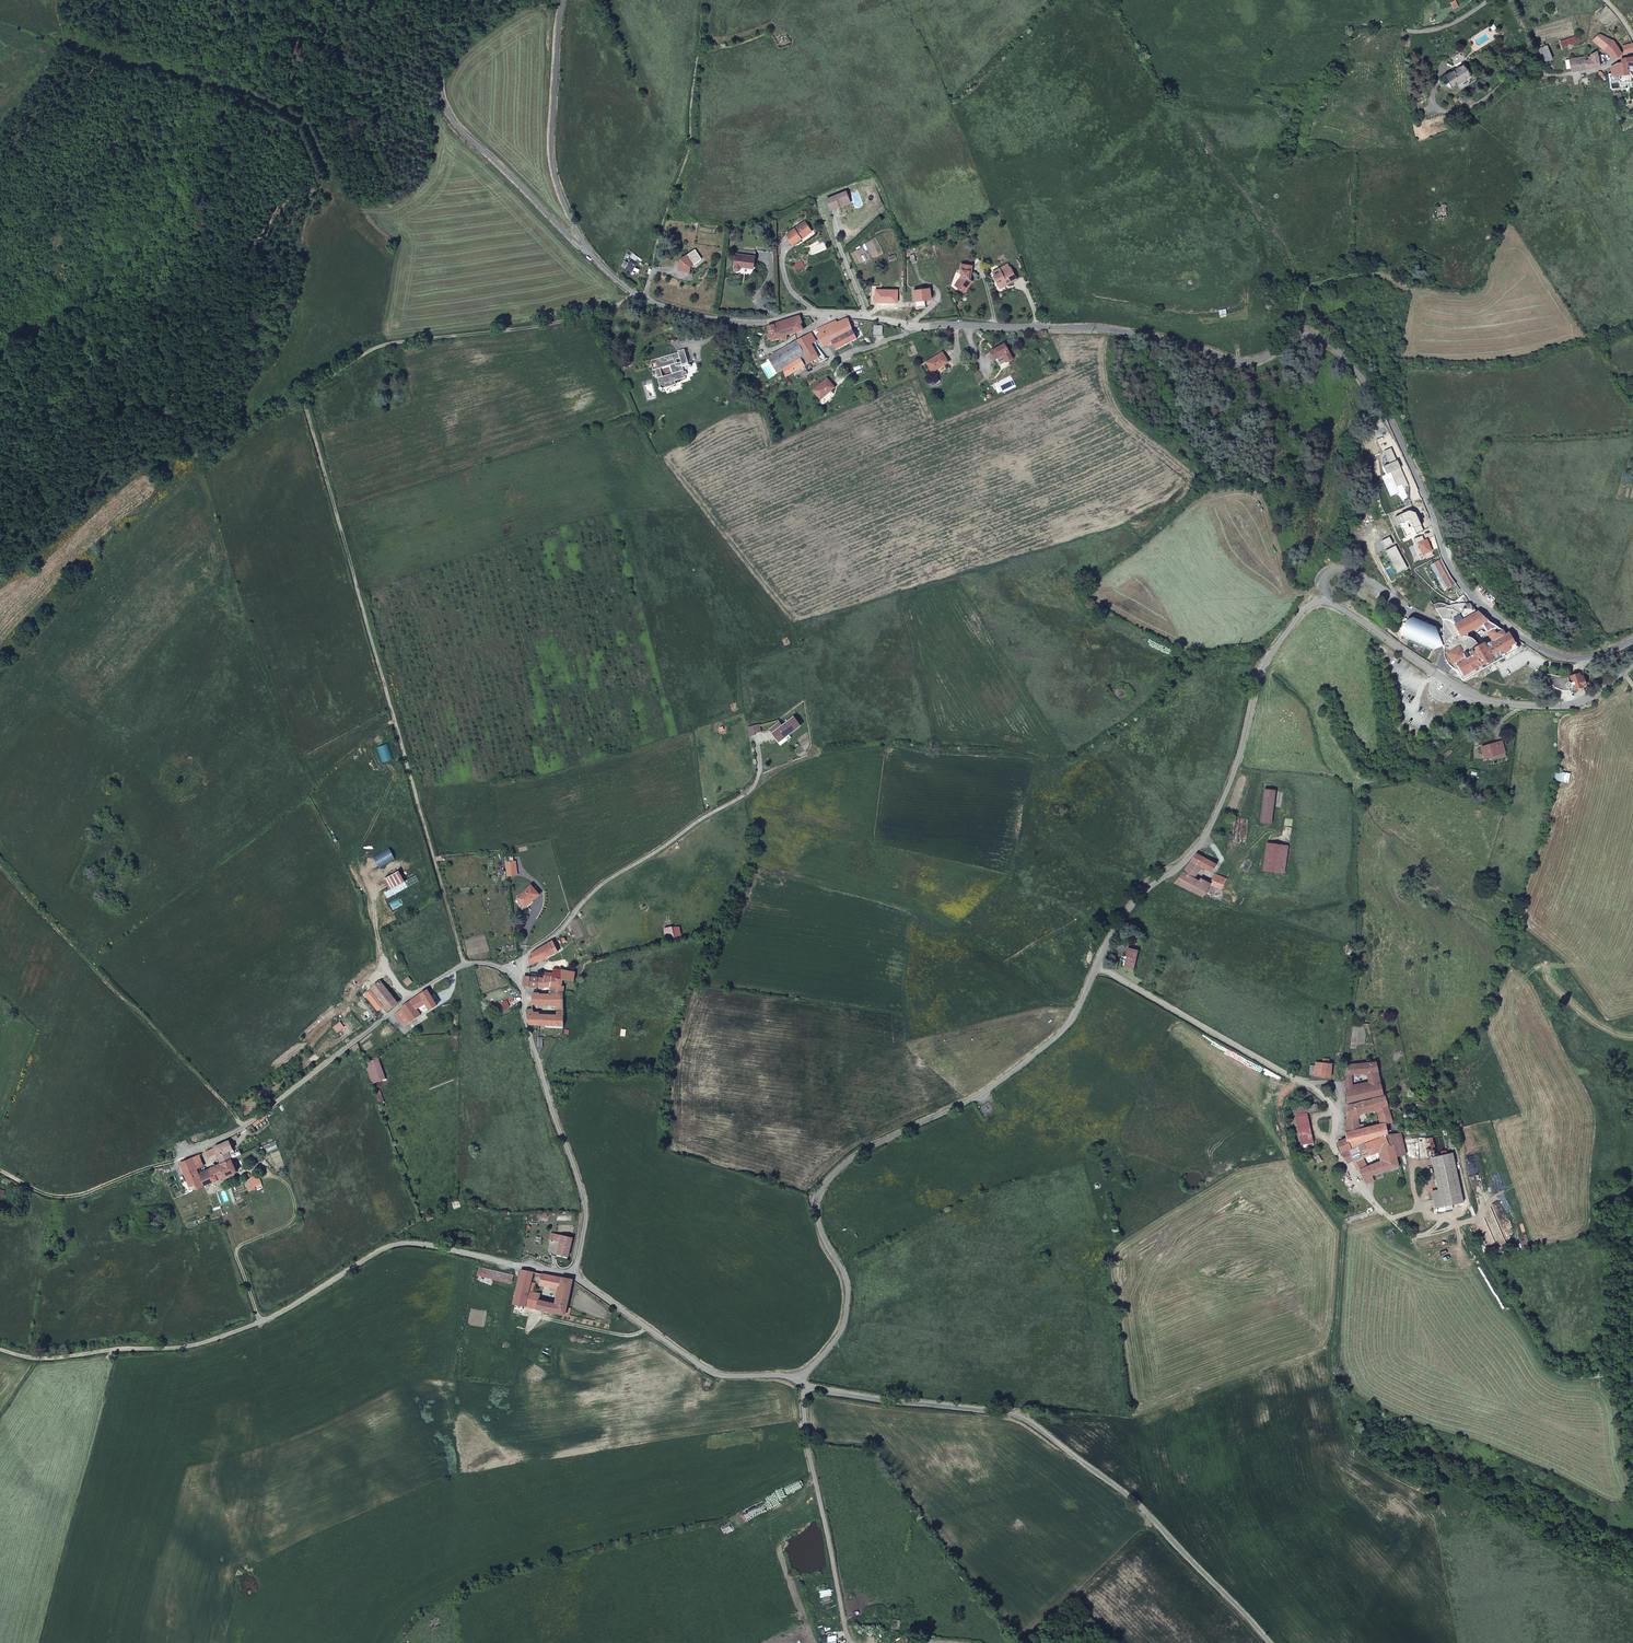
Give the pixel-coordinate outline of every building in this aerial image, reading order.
[(1591,37),(1594,40),(1600,35),(1597,32),(1591,37)] [(1589,60),(1586,60),(1588,70),(1600,68),(1601,61),(1610,56),(1613,60),(1623,55),(1616,42),(1600,34),(1600,35),(1594,40),(1593,41),(1599,47),(1601,49),(1598,51),(1596,48),(1592,51),(1594,54),(1591,56),(1589,57),(1589,60)] [(1555,44),(1558,50),(1582,42),(1580,36),(1555,44)] [(1632,42),(1623,46),(1626,53),(1632,51),(1632,44),(1632,42)] [(1544,64),(1554,59),(1548,46),(1537,50),(1544,64)] [(1586,60),(1585,57),(1570,60),(1572,73),(1588,70),(1586,60)] [(1621,63),(1627,61),(1628,66),(1632,65),(1632,57),(1621,59),(1621,63)] [(1621,63),(1617,64),(1619,73),(1619,75),(1621,75),(1630,74),(1628,66),(1627,61),(1621,63)] [(1466,65),(1455,70),(1446,76),(1453,88),(1472,76),(1466,65)] [(1602,72),(1596,75),(1597,78),(1600,78),(1601,82),(1606,81),(1605,77),(1602,72)] [(1609,75),(1610,82),(1618,81),(1619,83),(1626,82),(1626,78),(1622,79),(1621,75),(1619,75),(1619,73),(1613,74),(1609,75)] [(832,210),(841,207),(840,205),(850,200),(846,190),(827,198),(832,210)] [(806,220),(787,232),(793,242),(812,230),(806,220)] [(754,270),(755,261),(756,253),(737,250),(735,269),(736,270),(738,271),(739,271),(741,270),(742,268),(754,270)] [(695,266),(696,264),(702,260),(696,251),(687,256),(681,260),(679,270),(691,273),(692,267),(695,266)] [(631,260),(627,266),(633,269),(637,263),(636,263),(637,261),(632,258),(631,260)] [(803,260),(794,264),(796,269),(805,265),(803,260)] [(967,284),(972,278),(970,276),(971,263),(959,262),(959,271),(960,272),(959,275),(954,283),(959,288),(964,281),(967,284)] [(1016,279),(1010,267),(993,274),(997,284),(1005,281),(1006,283),(1016,279)] [(964,281),(959,288),(963,291),(967,284),(964,281)] [(930,286),(914,289),(916,300),(932,298),(930,286)] [(875,289),(876,302),(897,302),(897,289),(875,289)] [(801,317),(775,325),(781,338),(783,338),(784,339),(785,340),(785,341),(787,341),(788,340),(789,338),(789,337),(794,335),(796,334),(806,331),(814,324),(809,317),(801,317)] [(837,321),(816,332),(825,348),(833,343),(838,350),(858,340),(854,332),(849,320),(845,319),(838,322),(837,321)] [(781,338),(775,325),(770,326),(772,333),(773,332),(774,340),(781,338)] [(813,333),(798,341),(811,363),(819,359),(820,358),(818,353),(813,344),(818,342),(813,333)] [(802,358),(806,366),(811,363),(798,341),(769,358),(779,372),(784,369),(802,358)] [(1001,347),(991,352),(995,360),(1004,356),(1005,355),(1008,362),(1014,360),(1011,353),(1007,344),(1001,347)] [(823,350),(818,353),(820,358),(819,359),(822,362),(829,358),(823,350)] [(686,351),(652,362),(654,371),(657,370),(662,387),(661,390),(663,392),(665,389),(667,389),(666,385),(676,382),(687,379),(684,367),(690,365),(686,351)] [(933,372),(950,362),(944,352),(927,361),(933,372)] [(784,369),(787,377),(806,366),(802,358),(784,369)] [(814,391),(822,399),(820,401),(824,406),(825,406),(836,396),(832,390),(835,387),(827,378),(814,391)] [(1392,449),(1385,452),(1390,464),(1384,467),(1388,475),(1393,472),(1399,486),(1403,485),(1408,482),(1402,469),(1401,469),(1392,449)] [(1390,536),(1383,540),(1386,547),(1394,543),(1390,536)] [(1396,545),(1386,550),(1398,572),(1408,567),(1396,545)] [(1443,563),(1441,558),(1434,561),(1447,587),(1455,582),(1452,578),(1448,572),(1443,563)] [(1452,667),(1456,669),(1463,679),(1524,643),(1508,633),(1506,632),(1503,633),(1501,628),(1500,628),(1489,621),(1485,618),(1487,615),(1484,614),(1483,616),(1477,611),(1474,609),(1471,603),(1466,606),(1464,605),(1465,601),(1462,601),(1457,602),(1451,603),(1447,604),(1443,606),(1439,606),(1435,607),(1442,618),(1445,618),(1448,619),(1450,620),(1452,621),(1454,623),(1456,625),(1456,627),(1448,632),(1446,629),(1443,628),(1442,628),(1441,628),(1438,628),(1436,629),(1435,626),(1433,626),(1430,627),(1429,624),(1427,623),(1424,624),(1423,621),(1422,620),(1419,622),(1416,618),(1413,619),(1411,620),(1410,618),(1409,619),(1407,620),(1406,623),(1405,624),(1405,626),(1405,628),(1405,630),(1406,632),(1407,633),(1403,634),(1432,647),(1442,644),(1444,648),(1443,653),(1445,658),(1447,661),(1449,664),(1452,667)] [(1446,629),(1448,632),(1456,627),(1456,625),(1454,623),(1452,621),(1450,620),(1448,619),(1445,618),(1442,618),(1442,628),(1443,628),(1446,629)] [(1579,671),(1577,673),(1570,675),(1572,681),(1570,681),(1569,681),(1568,681),(1568,679),(1551,676),(1551,683),(1553,685),(1557,687),(1561,689),(1569,688),(1569,687),(1570,686),(1571,685),(1572,685),(1573,684),(1575,689),(1587,685),(1585,679),(1582,680),(1581,677),(1579,671)] [(1569,690),(1569,688),(1561,689),(1557,687),(1553,685),(1551,683),(1551,676),(1568,679),(1568,676),(1544,673),(1546,678),(1548,681),(1550,683),(1551,685),(1554,687),(1558,689),(1563,690),(1565,690),(1569,690)] [(773,733),(780,742),(802,726),(795,717),(784,725),(781,721),(773,727),(776,731),(773,733)] [(1502,742),(1482,748),(1485,759),(1499,755),(1505,753),(1502,742)] [(1272,824),(1272,823),(1276,791),(1266,790),(1262,822),(1272,824)] [(1289,846),(1268,843),(1264,870),(1286,873),(1289,846)] [(1196,854),(1191,861),(1201,867),(1212,873),(1216,864),(1196,854)] [(514,861),(507,863),(509,876),(516,875),(514,861)] [(1222,889),(1227,879),(1216,874),(1211,883),(1200,879),(1199,881),(1195,878),(1201,867),(1191,861),(1176,883),(1204,897),(1210,885),(1222,889)] [(407,886),(399,871),(383,879),(389,889),(384,892),(387,897),(407,886)] [(527,907),(532,902),(540,894),(532,885),(519,897),(527,907)] [(1236,897),(1225,892),(1221,900),(1233,905),(1236,897)] [(530,957),(530,966),(555,954),(550,944),(538,950),(530,957)] [(1134,968),(1138,951),(1127,949),(1125,956),(1126,957),(1124,965),(1134,968)] [(563,955),(562,956),(565,968),(572,964),(568,954),(563,955)] [(554,972),(553,978),(553,979),(562,980),(563,970),(561,970),(554,968),(554,972)] [(563,970),(562,980),(565,980),(576,981),(577,972),(563,970)] [(534,987),(537,987),(538,977),(530,976),(525,976),(524,986),(534,987)] [(412,982),(408,977),(403,981),(407,985),(412,982)] [(538,977),(537,987),(547,988),(553,986),(552,992),(565,992),(566,986),(564,986),(565,980),(562,980),(553,979),(553,978),(546,977),(538,977)] [(380,980),(370,988),(371,988),(383,1005),(387,1010),(397,1002),(380,980)] [(383,1005),(371,988),(364,993),(377,1010),(383,1005)] [(427,989),(419,993),(425,1003),(429,1008),(437,1004),(427,989)] [(541,993),(537,992),(534,992),(533,1005),(539,1005),(540,1006),(546,1007),(546,1005),(558,1006),(557,1014),(540,1014),(540,1012),(535,1012),(533,1009),(527,1010),(531,1025),(564,1026),(565,992),(552,992),(552,994),(541,993)] [(419,993),(410,1000),(417,1009),(425,1003),(419,993)] [(400,1006),(401,1007),(410,1021),(420,1015),(417,1009),(410,1000),(400,1006)] [(401,1007),(395,1013),(404,1026),(410,1021),(401,1007)] [(385,1078),(379,1061),(365,1066),(372,1083),(385,1078)] [(1347,1065),(1346,1075),(1353,1075),(1366,1073),(1379,1073),(1376,1062),(1347,1065)] [(1321,1076),(1331,1076),(1332,1064),(1329,1064),(1323,1063),(1322,1063),(1321,1076)] [(1382,1084),(1379,1073),(1366,1073),(1368,1081),(1369,1086),(1382,1084)] [(1348,1103),(1384,1093),(1382,1084),(1369,1086),(1353,1089),(1346,1090),(1348,1103)] [(374,1091),(379,1103),(383,1101),(379,1090),(374,1091)] [(1390,1113),(1384,1094),(1348,1104),(1347,1119),(1359,1118),(1359,1114),(1377,1111),(1381,1110),(1383,1114),(1390,1113)] [(1299,1145),(1313,1142),(1306,1112),(1319,1110),(1317,1103),(1292,1108),(1299,1145)] [(1385,1123),(1386,1124),(1392,1122),(1390,1113),(1383,1114),(1381,1110),(1377,1111),(1378,1119),(1369,1121),(1370,1126),(1385,1123)] [(1347,1119),(1347,1132),(1361,1129),(1359,1118),(1347,1119)] [(1342,1152),(1385,1136),(1388,1135),(1386,1124),(1385,1123),(1370,1126),(1361,1129),(1347,1132),(1347,1138),(1338,1141),(1342,1152)] [(1404,1154),(1400,1134),(1388,1135),(1385,1136),(1390,1147),(1393,1145),(1396,1156),(1404,1154)] [(1373,1174),(1399,1166),(1396,1156),(1393,1145),(1390,1147),(1385,1136),(1342,1152),(1344,1156),(1348,1161),(1355,1159),(1363,1157),(1379,1152),(1381,1159),(1386,1158),(1387,1160),(1367,1166),(1359,1169),(1363,1177),(1373,1174)] [(235,1150),(230,1140),(212,1147),(220,1164),(221,1163),(231,1158),(234,1157),(241,1155),(239,1150),(232,1153),(232,1152),(235,1150)] [(1464,1202),(1453,1152),(1432,1157),(1439,1189),(1432,1191),(1436,1207),(1464,1202)] [(210,1183),(214,1182),(212,1177),(216,1176),(212,1167),(206,1169),(199,1154),(191,1158),(198,1175),(203,1186),(210,1183)] [(1363,1157),(1355,1159),(1359,1169),(1367,1166),(1363,1157)] [(186,1179),(198,1175),(191,1158),(179,1163),(186,1179)] [(237,1173),(231,1158),(221,1163),(227,1177),(237,1173)] [(227,1177),(221,1163),(220,1164),(212,1167),(216,1176),(212,1177),(214,1182),(227,1177)] [(1363,1177),(1368,1184),(1376,1181),(1373,1174),(1363,1177)] [(192,1191),(203,1186),(198,1175),(186,1179),(192,1191)] [(252,1177),(244,1180),(248,1189),(255,1185),(252,1177)] [(567,1257),(572,1237),(560,1234),(555,1254),(567,1257)] [(478,1275),(511,1282),(512,1276),(479,1268),(478,1275)] [(534,1273),(521,1270),(513,1304),(565,1316),(573,1280),(561,1278),(558,1290),(554,1303),(540,1300),(541,1294),(534,1293),(536,1283),(532,1282),(534,1273)] [(558,1290),(561,1278),(542,1274),(540,1286),(558,1290)]
